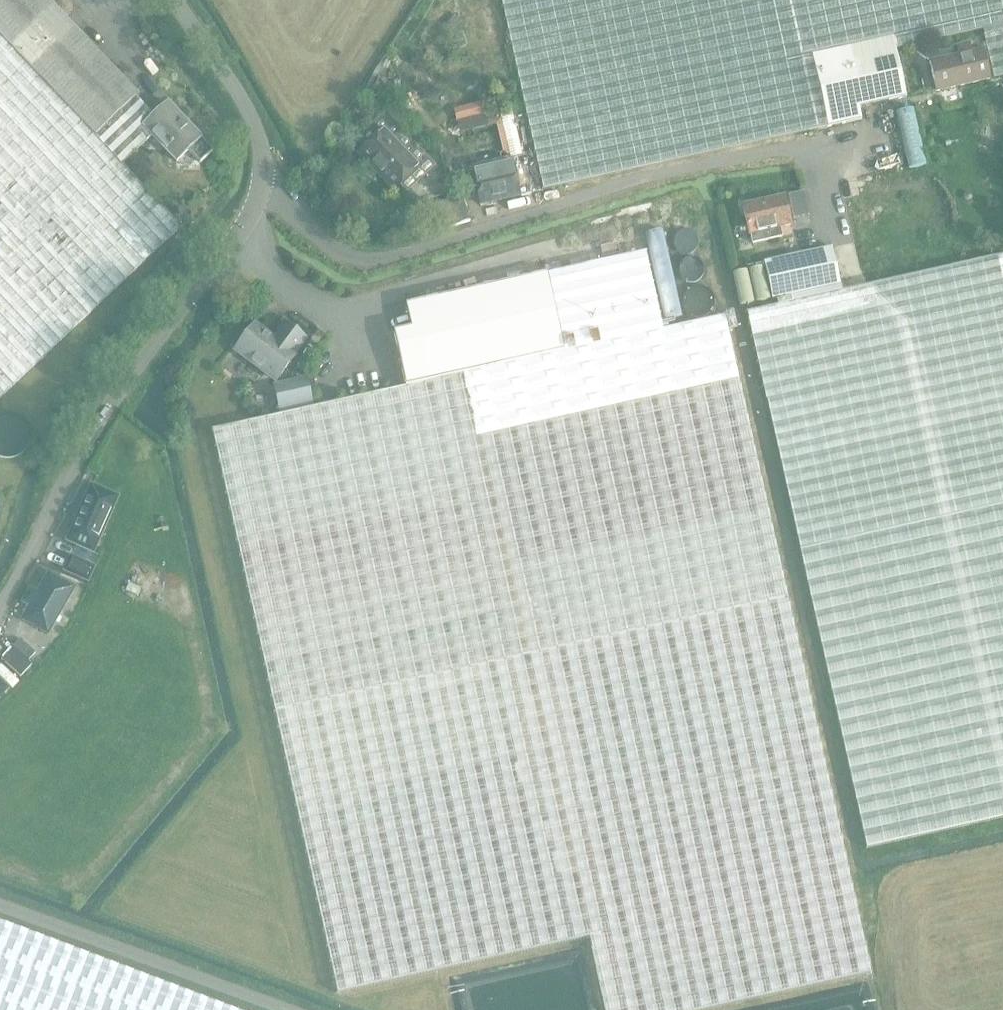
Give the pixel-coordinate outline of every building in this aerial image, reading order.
[(95,135),(137,95),(48,0),(0,0),(0,34),(95,135)] [(95,135),(0,34),(0,399),(179,228),(94,136),(95,135)] [(936,91),(990,80),(983,51),(972,54),(970,44),(957,47),(960,57),(930,64),(936,91)] [(199,163),(212,151),(168,103),(138,132),(146,141),(151,136),(176,162),(187,150),(199,163)] [(455,110),(458,121),(484,114),(481,103),(455,110)] [(385,112),(358,138),(366,146),(361,150),(382,173),(382,178),(394,191),(400,185),(407,193),(436,166),(429,159),(400,127),(385,112)] [(512,167),(511,159),(473,167),(474,176),(480,204),(519,196),(513,167),(512,167)] [(794,219),(809,216),(805,193),(789,196),(794,219)] [(470,222),(464,195),(428,204),(435,231),(470,222)] [(780,229),(791,227),(785,198),(743,207),(749,236),(751,235),(753,245),(782,239),(780,229)] [(601,249),(602,251),(603,258),(620,255),(618,245),(601,249)] [(394,333),(405,384),(661,328),(645,254),(547,275),(547,274),(406,305),(412,329),(394,333)] [(661,328),(405,384),(406,388),(212,431),(335,993),(587,938),(602,1009),(704,1009),(867,974),(724,318),(662,332),(661,328)] [(305,339),(285,324),(274,340),(255,325),(235,351),(276,382),(296,356),(294,355),(305,339)] [(280,412),(312,406),(306,377),(274,384),(280,412)] [(87,496),(69,545),(96,556),(114,506),(87,496)] [(70,554),(62,571),(88,583),(95,566),(70,554)] [(135,568),(132,576),(143,581),(147,573),(135,568)] [(30,604),(22,619),(47,633),(73,587),(48,573),(37,593),(30,589),(23,600),(30,604)] [(137,596),(140,588),(129,584),(126,591),(137,596)] [(19,677),(31,665),(27,662),(35,653),(19,639),(0,659),(19,677)] [(0,926),(0,1009),(229,1009),(0,926)]
